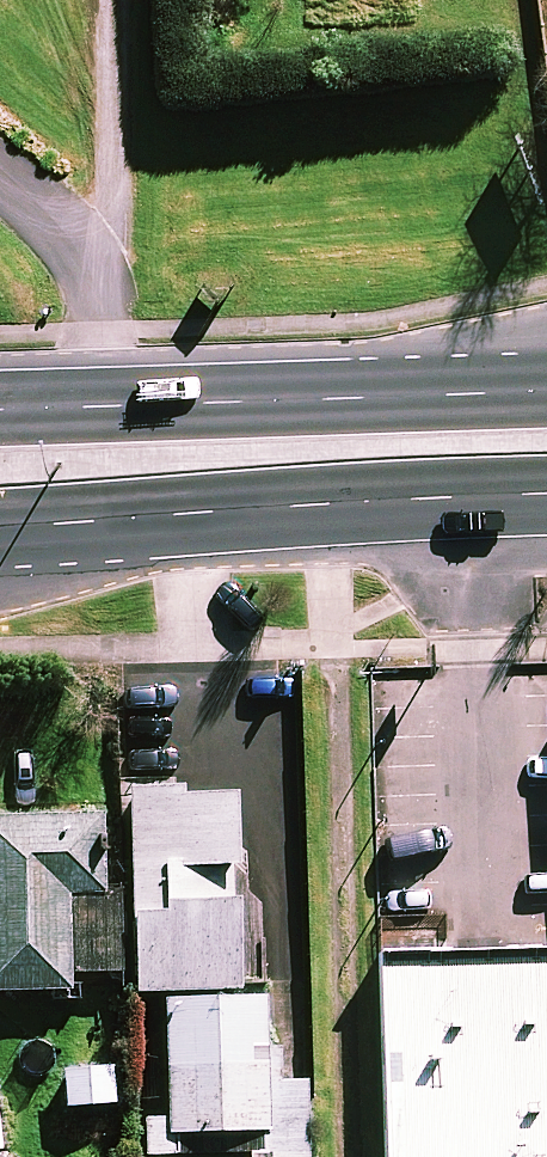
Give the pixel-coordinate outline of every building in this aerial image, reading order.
[(169,983),(265,985),(264,890),(242,890),(241,779),(125,780),(126,885),(140,886),(136,983),(169,983)] [(123,964),(124,885),(104,885),(103,806),(0,807),(0,982),(73,982),(73,965),(123,964)] [(376,938),(381,1156),(546,1156),(546,935),(376,938)] [(169,983),(171,1110),(150,1110),(150,1147),(254,1146),(254,1156),(311,1156),(311,1074),(274,1075),(273,985),(265,985),(169,983)] [(114,1058),(67,1062),(70,1099),(118,1094),(114,1058)]
